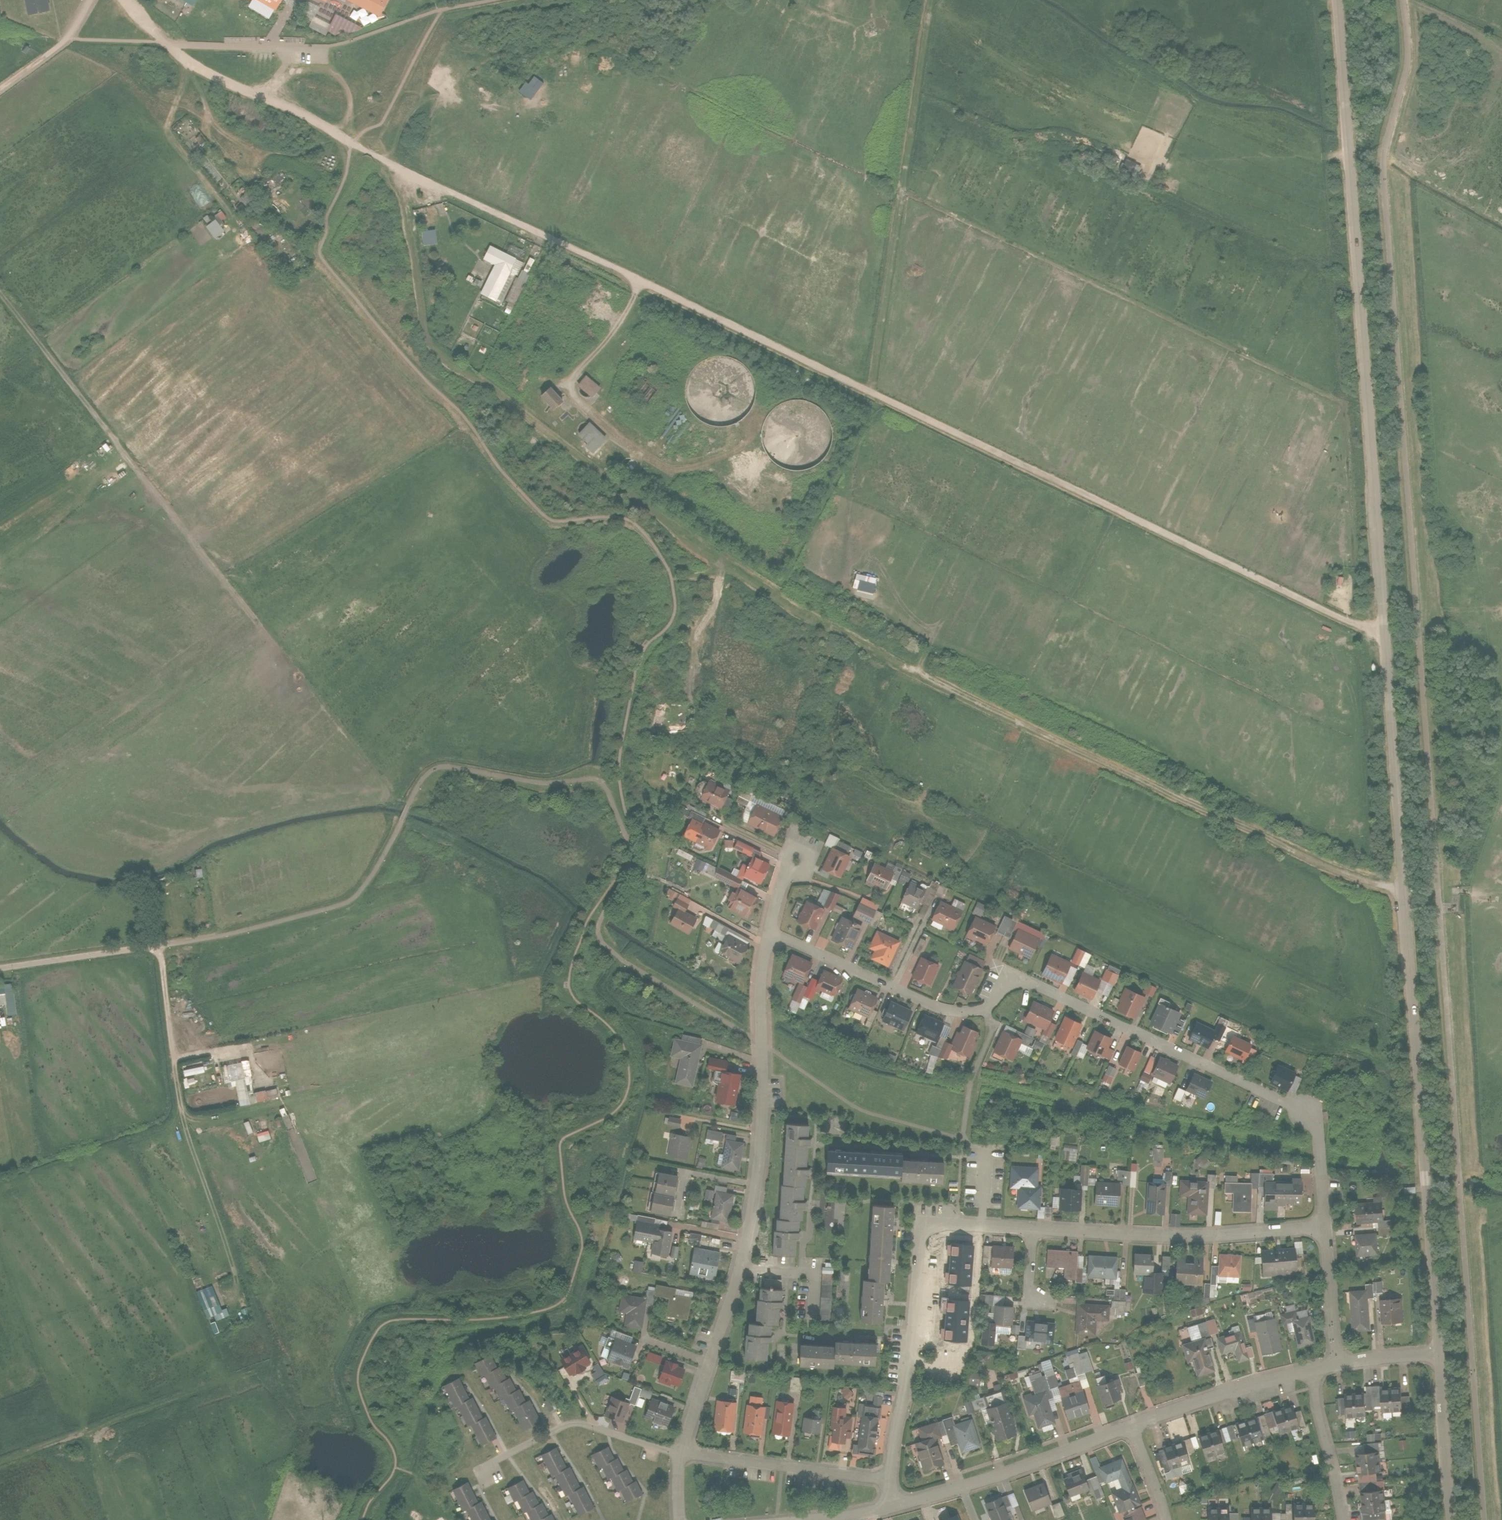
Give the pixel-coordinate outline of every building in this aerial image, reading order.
[(45,12),(43,0),(23,0),(26,16),(45,12)] [(271,14),(279,0),(246,0),(271,14)] [(322,10),(327,0),(305,0),(304,2),(322,10)] [(387,0),(340,0),(338,6),(375,24),(387,0)] [(26,53),(30,48),(26,45),(21,50),(26,53)] [(527,107),(534,97),(521,88),(514,98),(527,107)] [(203,134),(195,141),(201,147),(208,140),(203,134)] [(1124,168),(1139,175),(1144,165),(1129,158),(1124,168)] [(204,226),(214,240),(228,230),(217,216),(204,226)] [(525,262),(488,246),(482,260),(492,265),(479,294),(496,302),(509,275),(517,279),(525,262)] [(575,384),(588,397),(597,387),(585,375),(575,384)] [(550,387),(539,395),(551,410),(561,402),(550,387)] [(588,422),(576,433),(593,450),(605,439),(588,422)] [(1332,579),(1332,590),(1343,589),(1343,579),(1332,579)] [(875,585),(856,580),(853,589),(873,594),(875,585)] [(654,709),(648,733),(658,736),(665,712),(654,709)] [(704,782),(697,798),(721,809),(726,798),(728,792),(704,782)] [(734,801),(726,798),(721,809),(730,813),(734,801)] [(755,806),(746,826),(773,839),(782,818),(755,806)] [(685,829),(681,837),(697,845),(706,827),(690,819),(689,820),(688,821),(687,825),(685,829)] [(706,827),(697,845),(711,852),(721,832),(707,825),(706,827)] [(732,839),(723,839),(723,848),(731,848),(732,839)] [(752,847),(736,840),(731,848),(748,856),(751,849),(752,847)] [(681,848),(679,853),(693,859),(695,855),(681,848)] [(758,853),(751,849),(748,856),(742,869),(741,871),(743,872),(741,876),(742,877),(759,885),(768,865),(755,859),(758,853)] [(831,850),(822,869),(841,878),(850,858),(831,850)] [(697,860),(693,867),(700,871),(704,863),(697,860)] [(875,864),(866,883),(886,892),(895,873),(875,864)] [(736,887),(739,879),(735,877),(716,868),(712,876),(735,887),(736,887)] [(741,871),(742,869),(739,868),(735,877),(739,879),(740,880),(742,877),(741,876),(743,872),(741,871)] [(909,880),(899,902),(918,911),(928,888),(909,880)] [(690,900),(669,887),(662,899),(678,908),(683,911),(690,900)] [(757,899),(736,887),(735,887),(724,906),(745,919),(757,899)] [(829,893),(823,908),(833,912),(839,897),(829,893)] [(807,902),(798,924),(814,931),(823,908),(807,902)] [(849,921),(865,928),(873,909),(857,902),(849,921)] [(938,903),(931,921),(954,930),(961,913),(938,903)] [(670,922),(689,933),(697,920),(683,911),(678,908),(670,922)] [(709,915),(705,923),(717,928),(715,934),(725,938),(731,924),(709,915)] [(834,916),(823,944),(849,955),(860,926),(834,916)] [(976,918),(967,938),(986,946),(995,926),(976,918)] [(1016,930),(1007,950),(1018,954),(1017,958),(1030,964),(1040,940),(1016,930)] [(899,942),(875,931),(868,948),(873,950),(868,959),(888,968),(899,942)] [(926,932),(915,953),(921,956),(932,935),(926,932)] [(727,936),(716,953),(739,967),(749,949),(727,936)] [(1089,966),(1094,952),(1081,947),(1075,961),(1089,966)] [(801,985),(812,964),(790,953),(780,975),(801,985)] [(1049,954),(1039,977),(1059,986),(1069,963),(1049,954)] [(920,958),(911,979),(931,987),(940,966),(920,958)] [(959,967),(948,993),(966,1001),(977,975),(959,967)] [(833,997),(841,979),(822,970),(814,988),(833,997)] [(1081,972),(1072,991),(1089,1000),(1099,981),(1081,972)] [(1156,995),(1159,985),(1148,983),(1146,992),(1156,995)] [(808,988),(801,985),(794,1004),(801,1007),(808,988)] [(0,991),(0,1007),(2,1023),(11,1022),(7,990),(0,991)] [(867,1018),(876,999),(856,990),(847,1009),(867,1018)] [(1126,990),(1117,1010),(1133,1017),(1142,997),(1126,990)] [(1031,1002),(1022,1022),(1044,1031),(1053,1012),(1031,1002)] [(890,1003),(882,1021),(904,1030),(912,1013),(890,1003)] [(1158,1004),(1148,1026),(1171,1036),(1180,1014),(1158,1004)] [(922,1015),(914,1034),(934,1043),(943,1023),(922,1015)] [(1062,1017),(1052,1039),(1071,1048),(1081,1025),(1062,1017)] [(1205,1049),(1213,1031),(1195,1023),(1187,1040),(1205,1049)] [(958,1033),(956,1032),(950,1046),(970,1055),(979,1034),(961,1026),(958,1033)] [(1094,1031),(1085,1050),(1109,1061),(1113,1052),(1105,1049),(1110,1038),(1094,1031)] [(1001,1032),(992,1054),(1012,1062),(1021,1040),(1001,1032)] [(1242,1062),(1250,1044),(1232,1036),(1224,1054),(1242,1062)] [(676,1083),(692,1087),(701,1046),(695,1045),(672,1039),(668,1058),(681,1061),(676,1083)] [(942,1046),(939,1060),(949,1062),(952,1049),(942,1046)] [(1131,1072),(1140,1054),(1125,1047),(1116,1065),(1131,1072)] [(1148,1057),(1137,1082),(1146,1086),(1150,1078),(1148,1077),(1155,1061),(1148,1057)] [(727,1062),(707,1058),(705,1067),(725,1071),(727,1062)] [(1158,1059),(1150,1078),(1170,1086),(1178,1068),(1158,1059)] [(243,1063),(228,1066),(229,1067),(222,1068),(225,1085),(228,1084),(229,1088),(233,1088),(233,1083),(236,1082),(240,1106),(255,1104),(253,1091),(247,1092),(243,1063)] [(187,1075),(204,1072),(203,1066),(186,1068),(187,1075)] [(1109,1066),(1105,1074),(1111,1078),(1115,1069),(1109,1066)] [(1270,1083),(1288,1091),(1296,1074),(1277,1066),(1270,1083)] [(739,1076),(719,1072),(713,1101),(733,1105),(739,1076)] [(1105,1074),(1102,1080),(1108,1084),(1111,1078),(1105,1074)] [(1185,1091),(1205,1100),(1212,1084),(1193,1075),(1185,1091)] [(265,1091),(254,1094),(256,1103),(279,1098),(277,1089),(266,1091),(267,1093),(265,1094),(265,1091)] [(747,1122),(749,1113),(735,1110),(733,1118),(747,1122)] [(291,1113),(285,1115),(289,1125),(295,1122),(291,1113)] [(681,1121),(668,1118),(666,1127),(679,1129),(681,1121)] [(284,1121),(278,1124),(282,1134),(288,1131),(284,1121)] [(808,1126),(784,1125),(782,1184),(804,1185),(804,1176),(807,1176),(807,1169),(805,1169),(806,1146),(809,1146),(809,1140),(807,1139),(808,1126)] [(261,1128),(255,1130),(257,1139),(263,1137),(261,1128)] [(244,1130),(238,1131),(243,1143),(248,1141),(244,1130)] [(721,1133),(707,1130),(705,1139),(719,1141),(721,1133)] [(692,1139),(670,1135),(666,1155),(688,1160),(692,1139)] [(1061,1145),(1061,1135),(1053,1135),(1053,1145),(1061,1145)] [(263,1137),(252,1141),(255,1149),(266,1145),(263,1137)] [(743,1143),(724,1140),(720,1167),(739,1170),(743,1143)] [(1064,1156),(1078,1156),(1078,1145),(1064,1145),(1064,1156)] [(944,1163),(901,1160),(902,1153),(827,1148),(826,1172),(901,1176),(900,1184),(943,1187),(944,1163)] [(1153,1160),(1162,1160),(1162,1149),(1153,1149),(1153,1160)] [(1201,1155),(1195,1162),(1204,1169),(1210,1163),(1201,1155)] [(1035,1169),(1010,1168),(1009,1189),(1016,1189),(1015,1209),(1039,1210),(1040,1191),(1034,1190),(1035,1169)] [(1164,1171),(1163,1184),(1163,1186),(1171,1186),(1172,1172),(1164,1171)] [(678,1178),(656,1174),(650,1210),(671,1214),(678,1178)] [(1207,1175),(1207,1182),(1207,1187),(1215,1187),(1215,1175),(1207,1175)] [(1224,1183),(1223,1183),(1223,1193),(1230,1193),(1230,1213),(1250,1213),(1250,1183),(1235,1183),(1235,1177),(1224,1176),(1224,1183)] [(1207,1182),(1179,1180),(1178,1195),(1185,1196),(1184,1213),(1205,1215),(1207,1187),(1207,1182)] [(1120,1183),(1094,1182),(1093,1206),(1119,1208),(1120,1183)] [(1264,1182),(1264,1207),(1299,1207),(1300,1182),(1264,1182)] [(1163,1184),(1145,1183),(1145,1214),(1163,1214),(1163,1186),(1163,1184)] [(782,1184),(778,1184),(777,1220),(797,1221),(802,1221),(802,1209),(805,1209),(805,1201),(803,1201),(804,1185),(782,1184)] [(1080,1191),(1058,1191),(1058,1211),(1079,1211),(1080,1191)] [(733,1196),(715,1193),(711,1220),(728,1223),(733,1196)] [(1372,1205),(1354,1207),(1356,1225),(1381,1223),(1380,1199),(1372,1200),(1372,1205)] [(858,1320),(882,1321),(884,1282),(889,1282),(893,1206),(871,1205),(867,1280),(860,1279),(858,1320)] [(1179,1215),(1169,1215),(1169,1227),(1178,1227),(1179,1215)] [(653,1220),(636,1217),(635,1224),(652,1227),(653,1220)] [(777,1220),(774,1220),(773,1232),(797,1233),(797,1221),(777,1220)] [(670,1231),(634,1226),(631,1241),(649,1244),(647,1254),(666,1257),(670,1231)] [(775,1238),(774,1253),(792,1254),(793,1238),(797,1238),(797,1233),(773,1232),(772,1231),(772,1237),(775,1238)] [(1375,1235),(1354,1236),(1355,1257),(1377,1256),(1375,1235)] [(1013,1249),(990,1248),(989,1269),(1013,1270),(1013,1249)] [(1076,1251),(1045,1250),(1045,1268),(1063,1269),(1063,1281),(1075,1281),(1076,1251)] [(1293,1250),(1259,1253),(1262,1278),(1296,1275),(1293,1250)] [(1151,1255),(1133,1254),(1132,1275),(1150,1276),(1151,1255)] [(1216,1268),(1216,1279),(1240,1280),(1241,1256),(1217,1254),(1216,1268)] [(715,1282),(718,1259),(692,1255),(688,1278),(715,1282)] [(1117,1258),(1087,1256),(1086,1278),(1116,1280),(1117,1258)] [(1203,1259),(1177,1258),(1176,1284),(1202,1286),(1203,1259)] [(834,1314),(835,1261),(824,1261),(823,1314),(834,1314)] [(1167,1261),(1159,1261),(1159,1274),(1167,1275),(1167,1261)] [(1216,1279),(1216,1268),(1211,1268),(1211,1286),(1204,1286),(1204,1298),(1213,1298),(1213,1291),(1216,1291),(1216,1279)] [(1160,1278),(1149,1277),(1149,1282),(1142,1282),(1141,1297),(1159,1297),(1160,1278)] [(1365,1286),(1365,1292),(1367,1292),(1368,1299),(1373,1299),(1373,1290),(1373,1285),(1365,1286)] [(694,1293),(655,1286),(653,1297),(668,1300),(664,1317),(689,1321),(694,1293)] [(765,1290),(759,1290),(758,1299),(754,1298),(753,1324),(769,1324),(777,1325),(778,1307),(780,1307),(780,1289),(768,1289),(768,1287),(765,1287),(765,1290)] [(1124,1290),(1113,1289),(1113,1302),(1124,1302),(1124,1290)] [(652,1291),(646,1291),(644,1304),(651,1305),(652,1291)] [(215,1311),(208,1292),(194,1297),(202,1316),(215,1311)] [(1365,1292),(1348,1293),(1350,1334),(1369,1333),(1368,1299),(1367,1292),(1365,1292)] [(983,1294),(983,1303),(997,1303),(997,1294),(983,1294)] [(640,1327),(644,1299),(620,1296),(618,1310),(626,1311),(624,1325),(640,1327)] [(1401,1300),(1379,1301),(1380,1325),(1402,1323),(1401,1300)] [(1113,1302),(1111,1301),(1111,1308),(1115,1308),(1115,1315),(1124,1316),(1124,1312),(1130,1312),(1130,1302),(1124,1302),(1113,1302)] [(1076,1304),(1074,1335),(1094,1336),(1095,1321),(1108,1321),(1109,1306),(1076,1304)] [(1012,1307),(994,1306),(994,1323),(993,1326),(1011,1327),(1012,1307)] [(1194,1315),(1205,1312),(1203,1306),(1192,1309),(1194,1315)] [(1294,1311),(1279,1315),(1281,1324),(1292,1322),(1297,1320),(1294,1311)] [(1274,1318),(1253,1323),(1256,1332),(1261,1355),(1282,1349),(1274,1318)] [(1308,1318),(1297,1320),(1292,1322),(1298,1347),(1314,1343),(1308,1318)] [(1256,1332),(1253,1323),(1252,1319),(1244,1321),(1248,1334),(1256,1332)] [(1214,1321),(1186,1329),(1190,1343),(1203,1339),(1215,1335),(1214,1330),(1216,1329),(1214,1321)] [(1054,1324),(1026,1322),(1024,1341),(1053,1343),(1054,1324)] [(993,1344),(993,1326),(994,1323),(982,1323),(981,1343),(993,1344)] [(753,1324),(747,1324),(747,1335),(744,1335),(743,1358),(765,1359),(766,1341),(768,1341),(769,1324),(753,1324)] [(631,1340),(611,1332),(601,1357),(629,1368),(636,1349),(629,1346),(631,1340)] [(1239,1332),(1216,1339),(1221,1353),(1232,1350),(1237,1364),(1248,1360),(1248,1359),(1244,1349),(1239,1332)] [(1190,1343),(1180,1347),(1186,1366),(1192,1364),(1197,1379),(1214,1373),(1207,1351),(1204,1342),(1203,1339),(1190,1343)] [(834,1363),(875,1366),(876,1346),(835,1343),(835,1348),(799,1346),(798,1365),(833,1367),(834,1363)] [(1250,1347),(1244,1349),(1248,1359),(1253,1357),(1250,1347)] [(581,1348),(560,1361),(570,1377),(591,1364),(581,1348)] [(651,1350),(648,1358),(662,1363),(665,1355),(651,1350)] [(480,1380),(483,1379),(497,1371),(490,1357),(473,1366),(480,1380)] [(1089,1374),(1083,1357),(1075,1360),(1081,1377),(1089,1374)] [(666,1358),(658,1382),(671,1386),(671,1383),(679,1386),(685,1368),(675,1365),(676,1362),(666,1358)] [(1071,1380),(1081,1377),(1075,1360),(1066,1363),(1071,1380)] [(1048,1373),(1054,1371),(1051,1362),(1044,1364),(1048,1373)] [(596,1373),(591,1376),(594,1381),(604,1375),(597,1365),(592,1368),(596,1373)] [(489,1390),(490,1389),(505,1381),(499,1370),(497,1371),(483,1379),(489,1390)] [(732,1380),(746,1382),(747,1371),(733,1370),(732,1380)] [(456,1378),(440,1387),(452,1408),(454,1406),(468,1399),(456,1378)] [(799,1378),(799,1383),(793,1383),(793,1389),(803,1390),(804,1378),(799,1378)] [(1051,1378),(1042,1381),(1046,1393),(1055,1390),(1051,1378)] [(505,1381),(490,1389),(498,1403),(501,1401),(515,1393),(507,1379),(505,1381)] [(978,1380),(966,1379),(965,1392),(977,1393),(978,1380)] [(1138,1380),(1132,1381),(1136,1393),(1142,1391),(1138,1380)] [(1027,1386),(1032,1401),(1042,1398),(1045,1406),(1049,1404),(1047,1396),(1045,1397),(1040,1382),(1027,1386)] [(1052,1392),(1065,1425),(1086,1417),(1075,1385),(1053,1392),(1052,1392)] [(1093,1393),(1099,1411),(1116,1405),(1114,1398),(1118,1397),(1114,1386),(1093,1393)] [(846,1387),(840,1394),(846,1400),(853,1393),(846,1387)] [(515,1393),(501,1401),(508,1414),(510,1412),(524,1404),(517,1392),(515,1393)] [(1363,1400),(1360,1400),(1361,1416),(1370,1416),(1370,1412),(1376,1412),(1375,1395),(1375,1392),(1362,1393),(1363,1400)] [(978,1401),(993,1447),(1019,1439),(1004,1393),(978,1401)] [(1396,1394),(1375,1395),(1376,1412),(1376,1418),(1398,1416),(1396,1394)] [(748,1406),(745,1405),(741,1434),(761,1437),(764,1420),(766,1407),(762,1407),(763,1398),(750,1396),(748,1406)] [(630,1403),(612,1397),(605,1416),(623,1422),(630,1403)] [(879,1398),(873,1397),(872,1408),(862,1406),(862,1404),(856,1404),(854,1416),(858,1416),(858,1415),(876,1417),(879,1398)] [(468,1399),(454,1406),(464,1425),(466,1424),(479,1416),(469,1398),(468,1399)] [(553,1398),(547,1400),(551,1411),(557,1409),(553,1398)] [(1032,1401),(1019,1405),(1025,1423),(1029,1421),(1035,1438),(1053,1432),(1045,1406),(1042,1398),(1032,1401)] [(650,1399),(644,1419),(668,1427),(675,1408),(650,1399)] [(1360,1399),(1338,1400),(1340,1422),(1361,1421),(1361,1416),(1360,1400),(1360,1399)] [(735,1404),(715,1401),(712,1432),(732,1434),(735,1404)] [(793,1403),(775,1401),(771,1435),(789,1437),(793,1403)] [(524,1404),(510,1412),(523,1435),(540,1426),(527,1403),(524,1404)] [(978,1405),(969,1408),(972,1418),(977,1416),(976,1413),(980,1412),(978,1405)] [(1293,1407),(1272,1413),(1279,1435),(1299,1428),(1293,1407)] [(844,1409),(831,1408),(829,1438),(826,1438),(826,1448),(835,1449),(836,1442),(843,1443),(843,1439),(849,1439),(850,1418),(843,1418),(844,1409)] [(962,1410),(965,1420),(972,1418),(969,1408),(962,1410)] [(479,1416),(466,1424),(478,1446),(493,1438),(482,1415),(479,1416)] [(871,1454),(876,1417),(858,1415),(858,1416),(854,1452),(871,1454)] [(1256,1417),(1235,1423),(1242,1444),(1263,1437),(1256,1417)] [(820,1420),(802,1418),(800,1432),(819,1434),(820,1420)] [(950,1426),(959,1453),(980,1447),(971,1419),(950,1426)] [(916,1428),(919,1441),(934,1436),(935,1440),(940,1439),(935,1422),(916,1428)] [(1231,1425),(1226,1427),(1231,1441),(1237,1439),(1231,1425)] [(1231,1441),(1226,1427),(1221,1429),(1226,1443),(1231,1441)] [(1218,1430),(1199,1437),(1207,1460),(1226,1453),(1218,1430)] [(935,1440),(934,1436),(919,1441),(913,1443),(922,1472),(943,1465),(935,1440)] [(1190,1439),(1183,1441),(1188,1457),(1191,1456),(1190,1453),(1194,1452),(1190,1439)] [(1183,1441),(1158,1449),(1169,1478),(1192,1470),(1188,1457),(1183,1441)] [(606,1446),(590,1455),(597,1468),(600,1466),(613,1459),(606,1446)] [(555,1449),(540,1457),(551,1478),(553,1477),(566,1470),(555,1449)] [(1359,1451),(1360,1460),(1375,1458),(1374,1449),(1359,1451)] [(613,1459),(600,1466),(607,1478),(609,1477),(622,1470),(615,1458),(613,1459)] [(1352,1461),(1355,1482),(1373,1480),(1378,1479),(1375,1458),(1360,1460),(1352,1461)] [(1116,1481),(1127,1476),(1121,1461),(1101,1468),(1106,1482),(1115,1478),(1116,1481)] [(622,1470),(609,1477),(616,1490),(618,1488),(631,1481),(624,1468),(622,1470)] [(566,1470),(553,1477),(565,1498),(567,1497),(580,1490),(569,1469),(566,1470)] [(1066,1479),(1062,1481),(1068,1497),(1088,1490),(1089,1492),(1099,1488),(1094,1478),(1084,1482),(1080,1469),(1074,1471),(1076,1475),(1069,1477),(1067,1474),(1065,1475),(1066,1479)] [(1117,1513),(1139,1505),(1127,1476),(1116,1481),(1121,1494),(1111,1497),(1117,1513)] [(520,1480),(505,1489),(512,1502),(513,1501),(527,1492),(520,1480)] [(631,1481),(618,1488),(626,1503),(641,1495),(634,1480),(631,1481)] [(1355,1482),(1354,1482),(1355,1498),(1374,1496),(1373,1480),(1355,1482)] [(464,1482),(449,1490),(460,1511),(462,1510),(475,1503),(464,1482)] [(1044,1483),(1024,1492),(1033,1513),(1053,1504),(1044,1483)] [(580,1490),(567,1497),(577,1516),(592,1509),(581,1489),(580,1490)] [(527,1492),(513,1501),(521,1513),(523,1512),(536,1504),(529,1491),(527,1492)] [(1014,1493),(1000,1499),(1004,1510),(1010,1507),(1011,1510),(1019,1507),(1014,1493)] [(1374,1496),(1355,1498),(1358,1518),(1383,1515),(1381,1495),(1374,1496)] [(984,1504),(990,1519),(1008,1519),(1004,1510),(1000,1499),(1000,1498),(984,1504)] [(462,1510),(468,1519),(487,1519),(477,1501),(475,1503),(462,1510)] [(523,1512),(527,1519),(538,1519),(546,1516),(538,1502),(536,1504),(523,1512)] [(1058,1504),(1051,1507),(1057,1519),(1064,1516),(1058,1504)] [(1295,1504),(1295,1519),(1315,1519),(1314,1504),(1295,1504)] [(1249,1519),(1270,1519),(1270,1515),(1270,1506),(1249,1506),(1249,1519)] [(1207,1507),(1207,1519),(1233,1519),(1233,1517),(1228,1517),(1228,1507),(1207,1507)] [(1128,1519),(1145,1519),(1140,1508),(1128,1512),(1130,1519),(1128,1519)]
